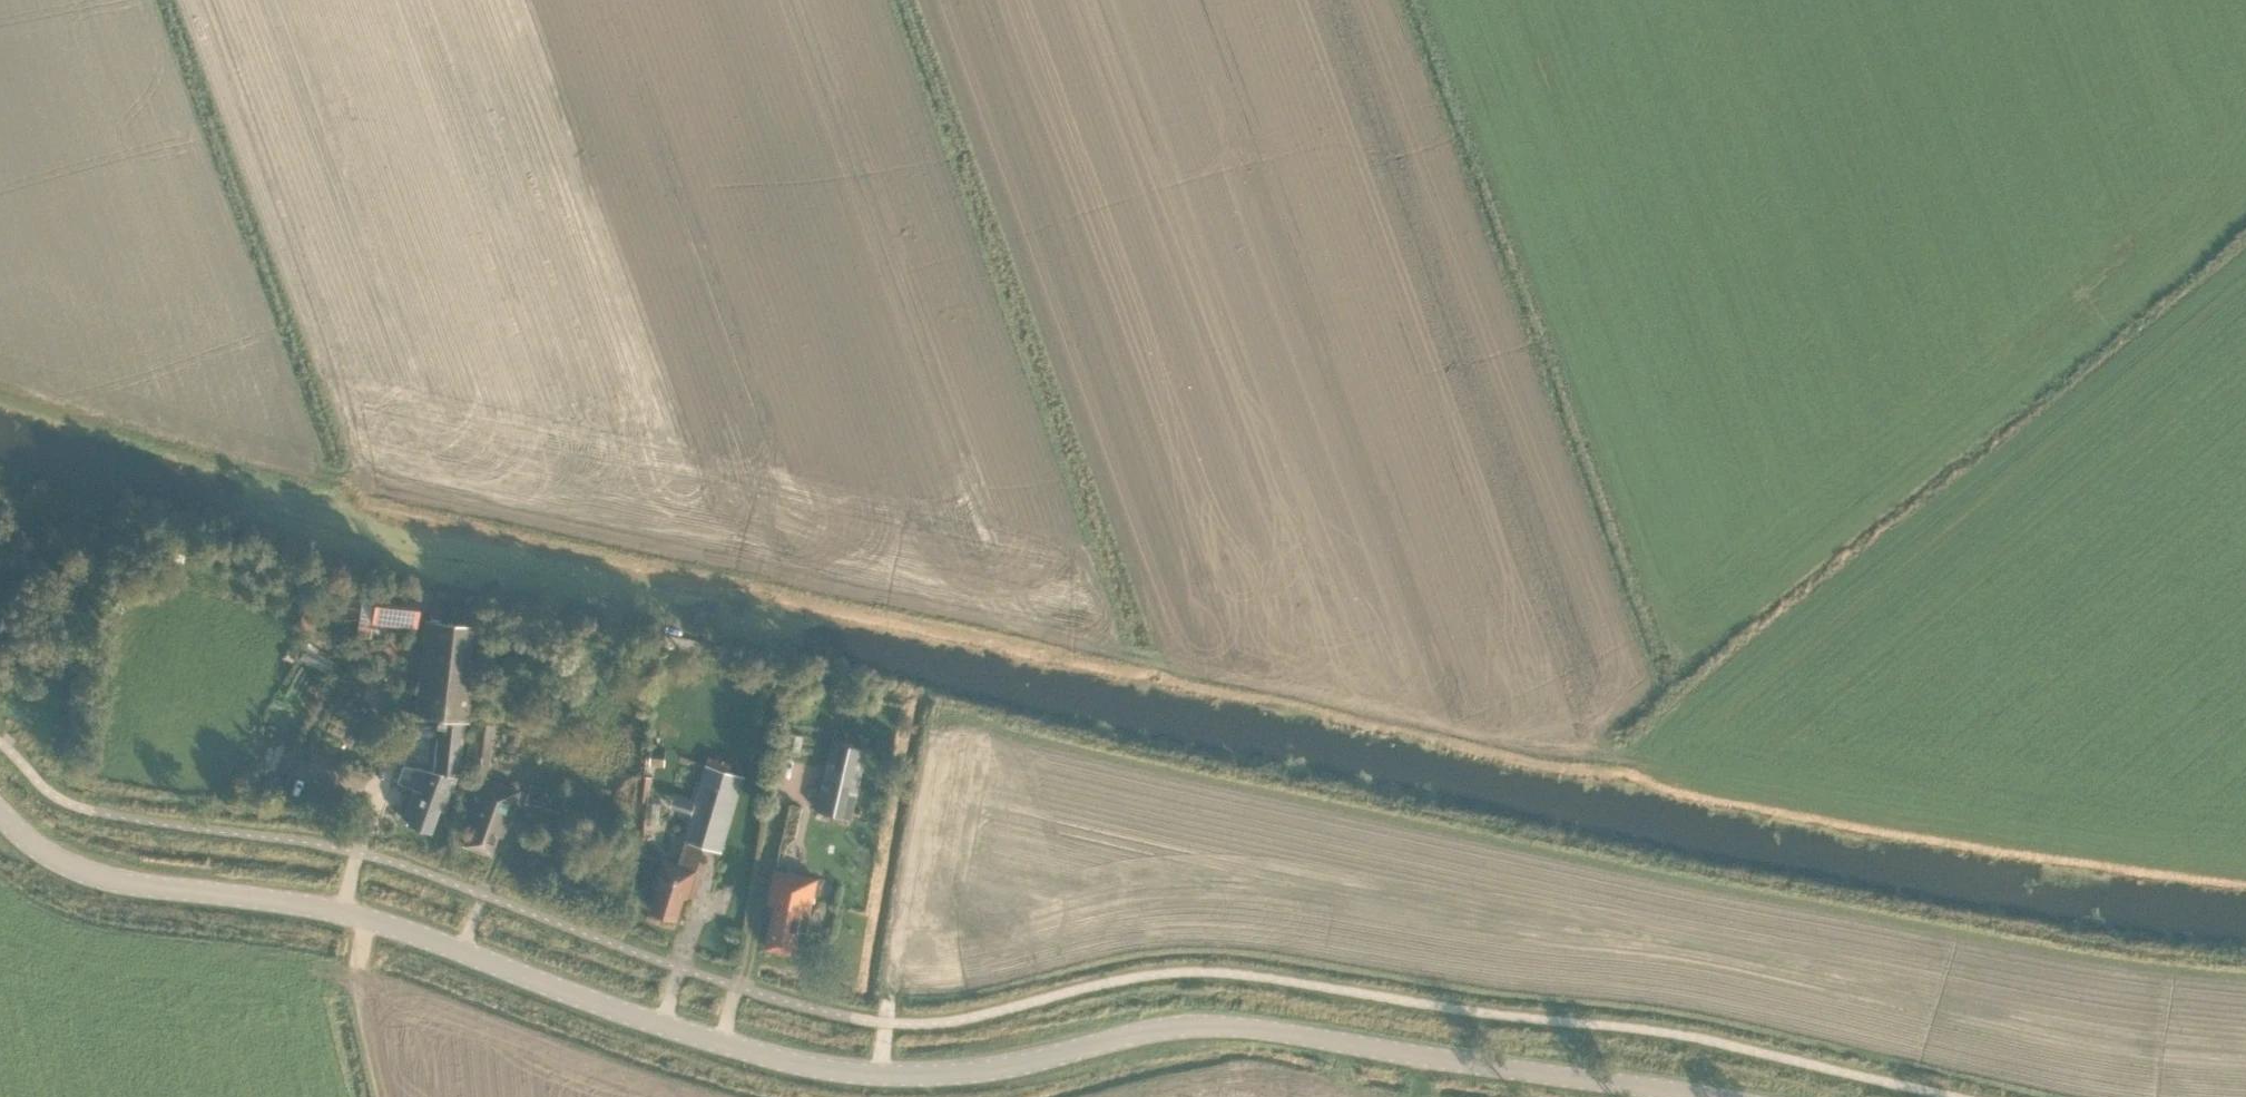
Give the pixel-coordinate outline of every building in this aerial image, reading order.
[(418,600),(395,594),(394,601),(376,597),(370,622),(415,633),(420,612),(415,611),(418,600)] [(484,602),(466,598),(464,617),(480,621),(484,602)] [(413,713),(436,715),(431,770),(442,773),(440,779),(421,771),(407,808),(413,811),(409,820),(430,827),(438,804),(443,806),(453,778),(456,778),(464,722),(465,718),(468,719),(479,623),(423,617),(413,713)] [(507,628),(483,625),(481,640),(504,644),(507,628)] [(301,656),(327,669),(333,657),(307,644),(301,656)] [(494,723),(470,720),(464,763),(488,766),(494,723)] [(867,746),(831,738),(808,852),(845,860),(867,746)] [(667,747),(652,746),(650,763),(666,764),(667,747)] [(718,757),(709,754),(706,763),(709,765),(679,861),(663,856),(654,883),(658,884),(651,908),(677,916),(684,892),(689,893),(704,843),(720,848),(743,775),(730,771),(733,761),(723,758),(722,760),(718,759),(718,757)] [(520,788),(482,773),(463,821),(471,824),(465,840),(489,849),(499,824),(505,826),(520,788)] [(533,783),(531,799),(554,802),(556,786),(533,783)] [(820,877),(777,867),(769,900),(776,902),(766,945),(794,951),(799,927),(807,929),(820,877)]
